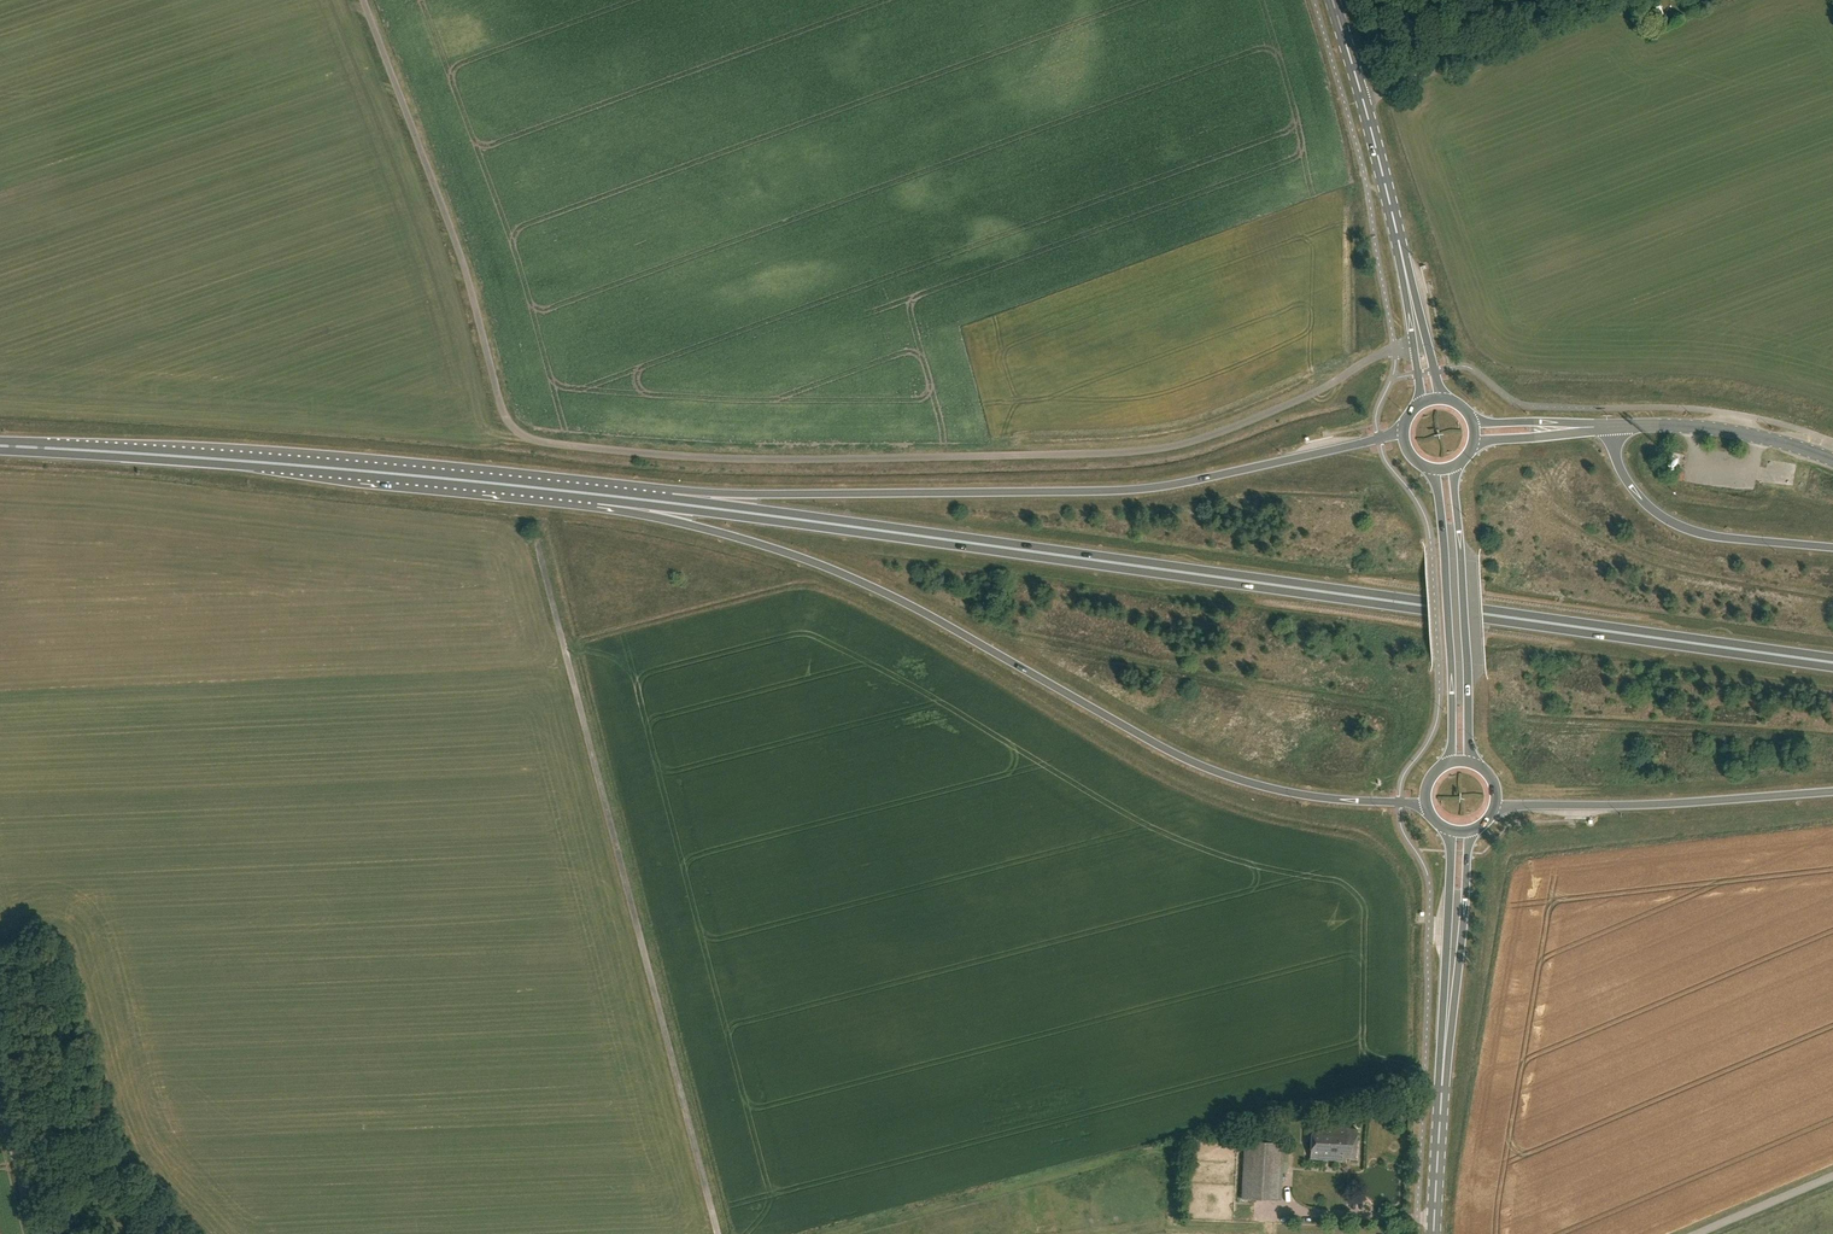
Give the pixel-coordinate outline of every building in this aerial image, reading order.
[(1761,471),(1760,480),(1777,481),(1777,471),(1761,471)] [(1347,1125),(1312,1123),(1309,1159),(1344,1161),(1344,1157),(1355,1158),(1358,1130),(1346,1129),(1347,1125)] [(1284,1142),(1244,1140),(1241,1198),(1281,1200),(1284,1142)] [(1155,1155),(1183,1150),(1182,1143),(1154,1148),(1155,1155)]
